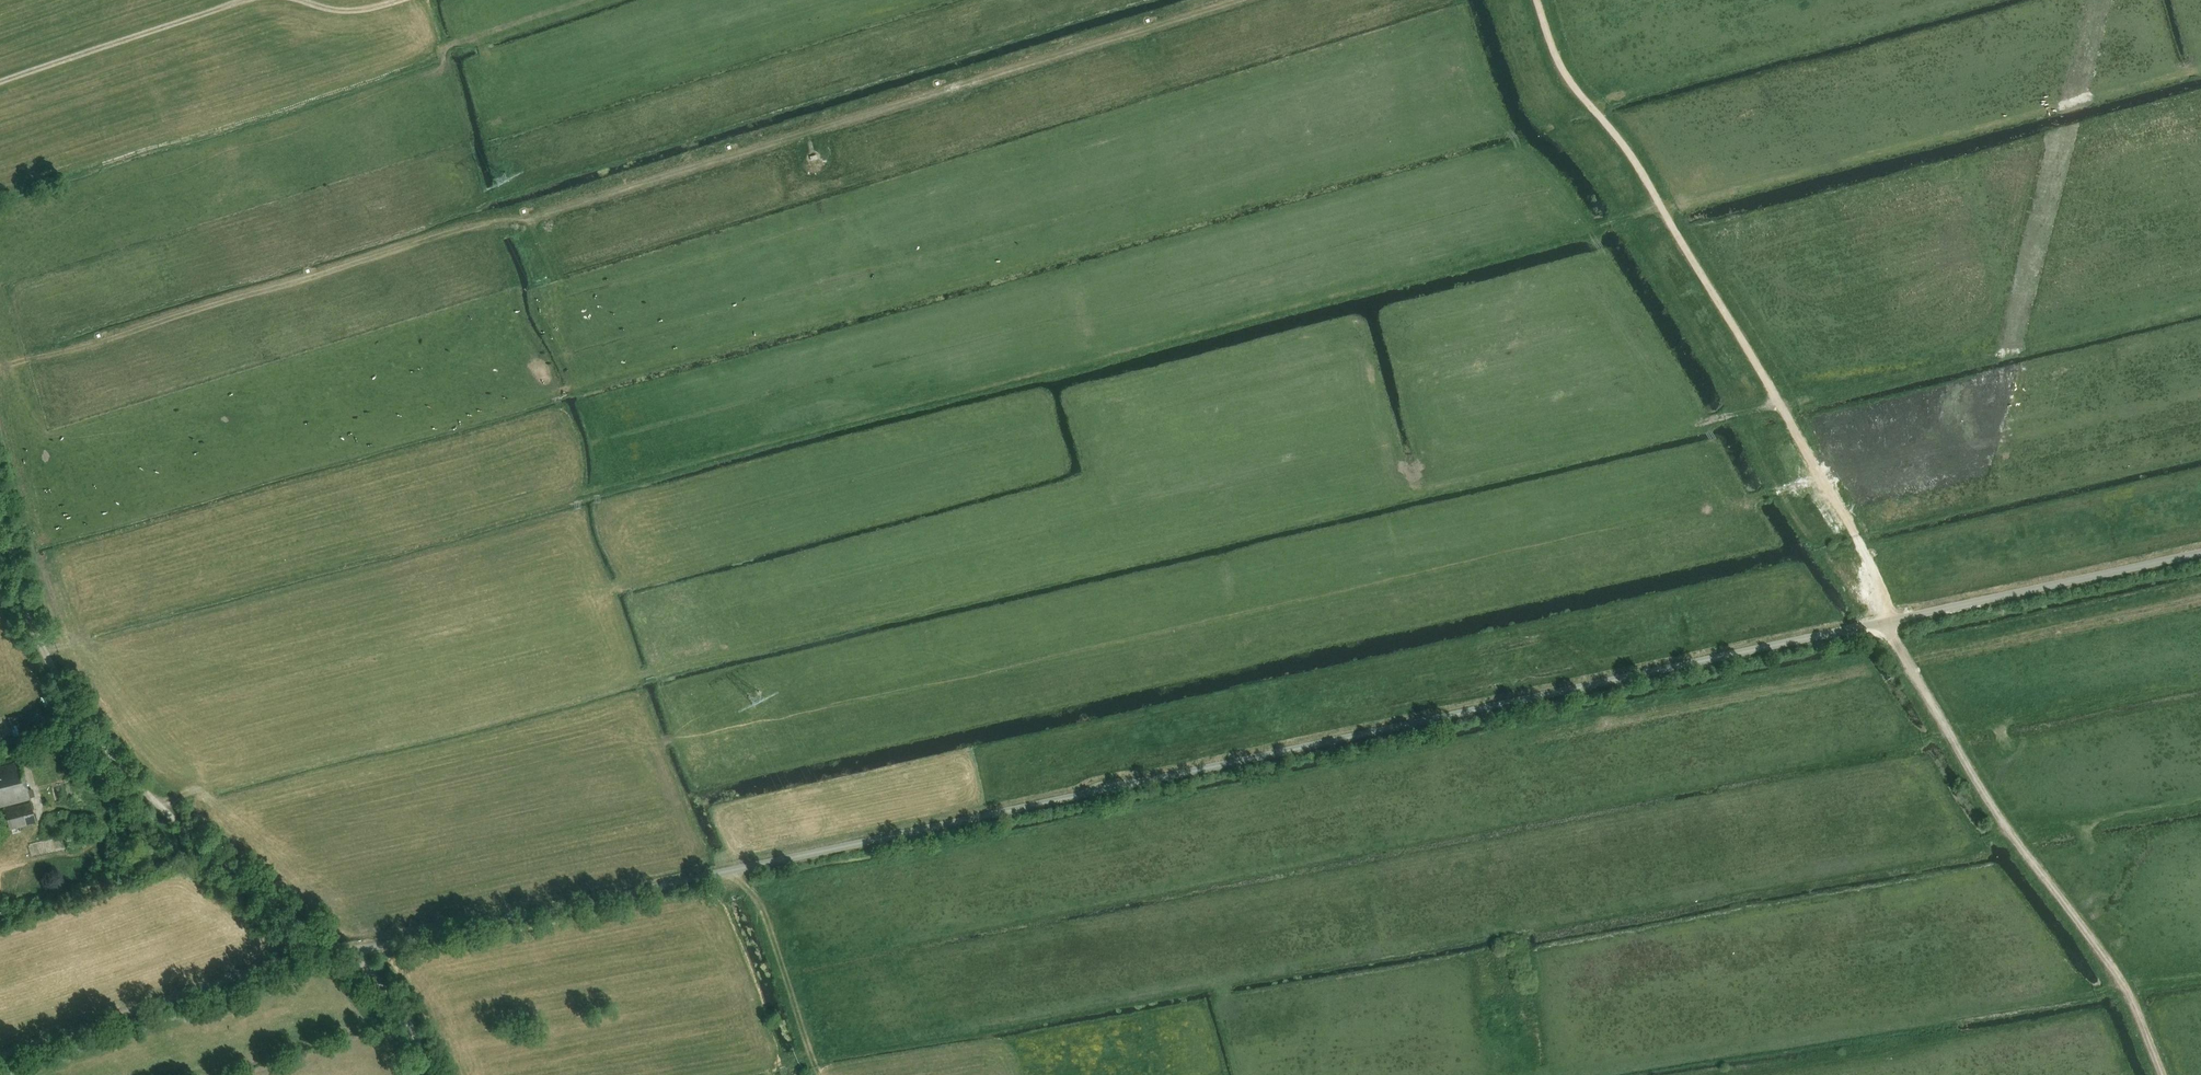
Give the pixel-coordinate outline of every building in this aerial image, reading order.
[(5,806),(7,810),(4,811),(9,830),(37,823),(21,761),(0,767),(0,807),(5,806)]
